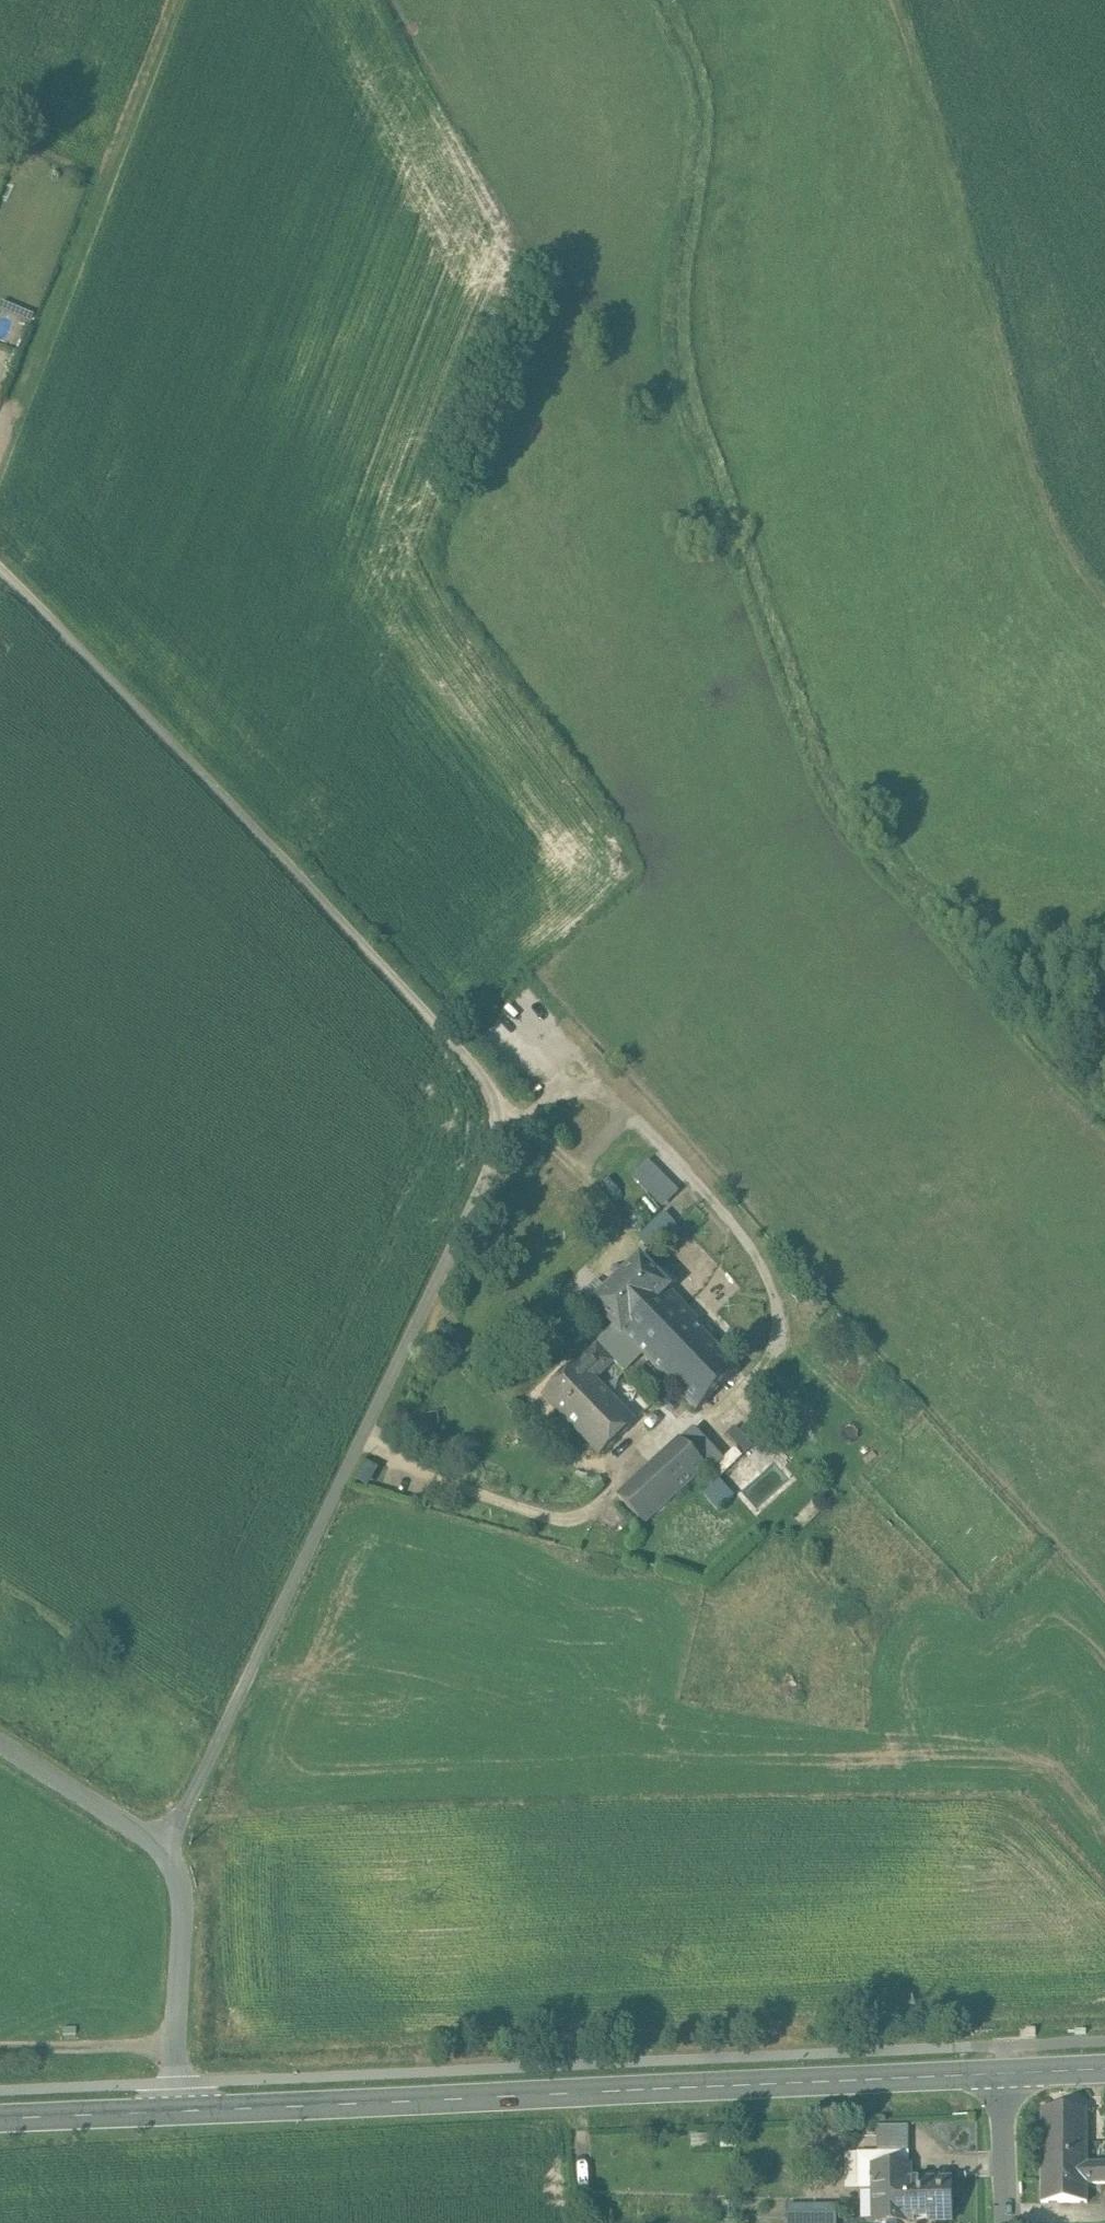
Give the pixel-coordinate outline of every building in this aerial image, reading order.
[(661,1206),(678,1188),(644,1157),(628,1174),(661,1206)] [(676,1204),(650,1228),(660,1240),(687,1216),(676,1204)] [(615,1328),(598,1344),(616,1362),(624,1372),(644,1353),(697,1409),(739,1369),(696,1324),(701,1320),(672,1289),(642,1258),(593,1305),(615,1328)] [(546,1395),(604,1454),(639,1420),(599,1379),(616,1362),(598,1344),(546,1395)] [(680,1440),(617,1495),(644,1523),(706,1467),(680,1440)] [(717,1508),(732,1495),(718,1478),(703,1492),(717,1508)] [(1088,2109),(1041,2108),(1039,2202),(1086,2203),(1086,2183),(1087,2164),(1088,2109)] [(909,2152),(909,2125),(878,2125),(878,2152),(909,2152)] [(909,2166),(909,2152),(878,2152),(859,2153),(859,2188),(874,2188),(874,2166),(909,2166)] [(1087,2164),(1086,2183),(1104,2183),(1104,2164),(1087,2164)] [(909,2166),(874,2166),(874,2188),(874,2222),(911,2221),(911,2217),(932,2217),(932,2221),(952,2221),(952,2179),(909,2180),(909,2166)] [(785,2222),(836,2222),(836,2201),(786,2201),(785,2222)]
